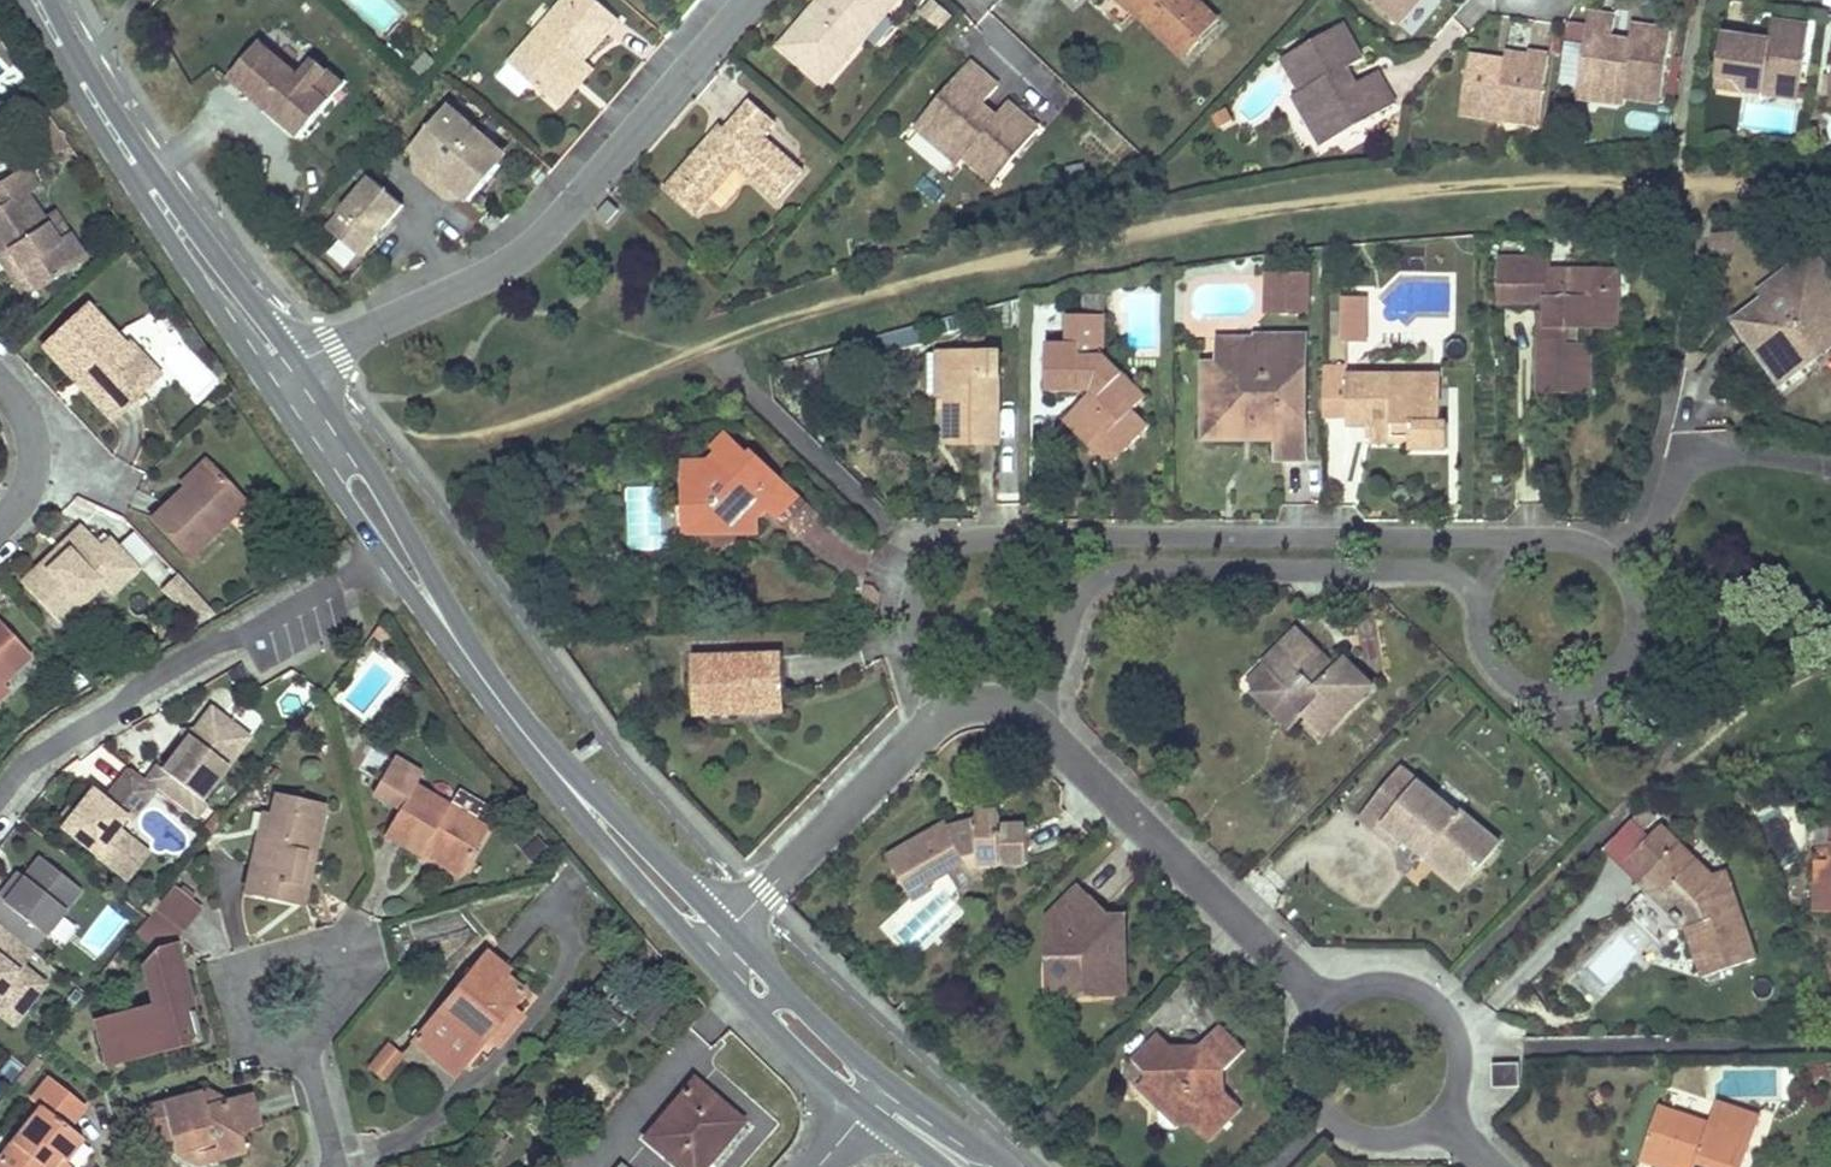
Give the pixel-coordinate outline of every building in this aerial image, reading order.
[(566,0),(563,0),(497,76),(519,95),(531,82),(550,98),(584,58),(619,18),(598,0),(575,0),(571,4),(566,0)] [(820,8),(814,3),(779,45),(824,84),(867,34),(859,28),(876,8),(884,15),(897,0),(827,0),(820,8)] [(814,3),(820,8),(827,0),(817,0),(814,3)] [(1183,56),(1215,23),(1191,0),(1123,0),(1183,56)] [(1399,24),(1419,0),(1371,0),(1399,24)] [(884,15),(876,8),(859,28),(867,34),(884,15)] [(1624,97),(1660,102),(1670,31),(1632,25),(1629,41),(1627,53),(1610,51),(1611,39),(1614,17),(1588,14),(1577,87),(1598,90),(1596,100),(1623,104),(1624,97)] [(1799,99),(1809,27),(1772,22),(1769,42),(1768,50),(1759,48),(1755,40),(1741,38),(1742,32),(1723,29),(1717,73),(1735,76),(1746,91),(1799,99)] [(1322,147),(1396,104),(1376,71),(1355,83),(1348,88),(1339,73),(1346,68),(1362,60),(1342,24),(1281,59),(1301,92),(1293,96),(1322,147)] [(1629,41),(1611,39),(1610,51),(1627,53),(1629,41)] [(261,40),(245,59),(230,77),(302,138),(347,83),(316,58),(303,75),(261,40)] [(1769,42),(1755,40),(1759,48),(1768,50),(1769,42)] [(437,61),(426,52),(410,70),(421,80),(437,61)] [(1540,117),(1549,56),(1528,53),(1528,57),(1505,54),(1504,61),(1504,67),(1493,66),(1494,60),(1468,56),(1460,114),(1501,120),(1502,112),(1540,117)] [(584,58),(550,98),(559,106),(593,66),(584,58)] [(998,86),(970,61),(914,125),(958,163),(964,157),(993,181),(1038,129),(1007,102),(995,116),(990,123),(977,111),(982,105),(998,86)] [(1348,88),(1355,83),(1346,68),(1339,73),(1348,88)] [(1735,76),(1717,73),(1715,87),(1746,91),(1735,76)] [(1596,100),(1598,90),(1577,87),(1576,98),(1596,100)] [(776,120),(750,98),(725,127),(717,138),(712,134),(677,174),(708,201),(738,165),(778,199),(805,168),(765,134),(776,120)] [(995,116),(982,105),(977,111),(990,123),(995,116)] [(461,115),(452,107),(444,116),(461,115)] [(1540,117),(1502,112),(1501,120),(1539,126),(1540,117)] [(435,188),(482,134),(461,115),(444,116),(413,152),(417,155),(428,165),(419,174),(435,188)] [(725,127),(720,123),(712,134),(717,138),(725,127)] [(474,204),(505,169),(504,151),(482,134),(435,188),(450,202),(459,192),(470,201),(474,204)] [(505,169),(513,160),(504,151),(505,169)] [(419,174),(428,165),(417,155),(419,174)] [(0,184),(0,257),(7,252),(32,291),(79,262),(64,237),(52,244),(37,221),(20,194),(32,186),(22,171),(0,184)] [(708,201),(677,174),(665,187),(697,214),(708,201)] [(362,258),(407,208),(375,179),(331,231),(362,258)] [(470,201),(459,192),(450,202),(470,201)] [(609,200),(597,213),(606,221),(618,208),(609,200)] [(52,244),(64,237),(49,213),(37,221),(52,244)] [(1742,243),(1738,234),(1711,235),(1723,254),(1742,243)] [(1723,254),(1711,235),(1708,235),(1701,268),(1723,254)] [(1689,241),(1666,236),(1663,249),(1686,254),(1689,241)] [(1759,291),(1764,298),(1796,274),(1812,278),(1819,288),(1830,294),(1830,274),(1812,250),(1759,291)] [(0,257),(0,265),(21,297),(32,291),(7,252),(0,257)] [(1592,358),(1580,346),(1570,346),(1570,328),(1598,328),(1618,308),(1619,290),(1599,290),(1599,274),(1567,273),(1567,278),(1551,278),(1551,261),(1502,260),(1502,303),(1521,303),(1521,293),(1547,293),(1547,303),(1547,315),(1547,335),(1540,336),(1540,394),(1592,394),(1592,358)] [(1619,290),(1619,274),(1599,274),(1599,290),(1619,290)] [(1731,324),(1773,378),(1797,358),(1808,358),(1823,346),(1826,337),(1830,333),(1830,294),(1819,288),(1812,278),(1796,274),(1764,298),(1731,324)] [(1307,312),(1307,280),(1282,280),(1282,312),(1307,312)] [(1521,293),(1521,303),(1547,303),(1547,293),(1521,293)] [(1366,314),(1366,299),(1343,298),(1342,313),(1366,314)] [(87,302),(40,348),(75,385),(80,380),(116,418),(152,384),(122,351),(128,345),(87,302)] [(1598,328),(1618,329),(1618,308),(1598,328)] [(1366,314),(1342,313),(1342,344),(1366,344),(1366,314)] [(1091,397),(1089,400),(1086,402),(1063,424),(1085,446),(1101,430),(1121,450),(1147,425),(1132,410),(1145,397),(1104,355),(1104,316),(1067,316),(1067,345),(1045,346),(1045,393),(1077,392),(1082,388),(1091,397)] [(1830,350),(1830,333),(1826,337),(1823,346),(1808,358),(1797,358),(1773,378),(1781,388),(1823,356),(1830,350)] [(1219,429),(1230,429),(1241,430),(1241,422),(1252,423),(1253,443),(1278,443),(1278,463),(1308,463),(1307,339),(1258,338),(1258,343),(1219,343),(1218,368),(1211,368),(1211,402),(1219,402),(1219,429)] [(161,375),(131,342),(128,345),(122,351),(152,384),(161,375)] [(949,392),(949,350),(937,351),(937,391),(949,392)] [(949,392),(949,416),(949,441),(1001,441),(1000,350),(949,350),(949,392)] [(1701,355),(1684,351),(1681,366),(1692,369),(1701,355)] [(1211,402),(1211,368),(1203,368),(1203,443),(1253,443),(1252,423),(1241,422),(1241,430),(1230,429),(1219,429),(1219,402),(1211,402)] [(1413,450),(1448,450),(1449,425),(1442,425),(1442,400),(1436,400),(1436,376),(1349,375),(1349,369),(1323,370),(1323,420),(1348,422),(1348,426),(1367,426),(1413,426),(1413,447),(1413,450)] [(80,380),(75,385),(110,423),(116,418),(80,380)] [(1816,383),(1823,413),(1830,412),(1830,380),(1816,383)] [(1082,388),(1077,392),(1086,402),(1089,400),(1091,397),(1082,388)] [(1413,426),(1367,426),(1367,446),(1413,447),(1413,426)] [(1101,430),(1085,446),(1097,459),(1113,458),(1121,450),(1101,430)] [(715,456),(731,440),(727,436),(711,451),(715,456)] [(698,534),(704,534),(710,533),(726,524),(745,534),(758,521),(753,515),(762,505),(768,511),(777,519),(800,496),(760,458),(755,463),(749,457),(731,440),(715,456),(708,463),(682,464),(683,508),(697,519),(698,534)] [(755,463),(760,458),(754,452),(749,457),(755,463)] [(181,491),(207,466),(199,459),(174,483),(181,491)] [(181,491),(165,505),(149,520),(187,559),(244,504),(207,466),(181,491)] [(821,517),(800,496),(777,519),(799,540),(821,517)] [(753,515),(758,521),(768,511),(762,505),(753,515)] [(697,519),(683,508),(684,535),(698,534),(697,519)] [(715,563),(745,534),(726,524),(710,533),(704,534),(698,534),(700,547),(715,563)] [(101,548),(82,528),(62,546),(69,554),(61,562),(54,554),(22,584),(54,619),(95,580),(102,588),(110,596),(137,571),(109,540),(101,548)] [(69,554),(62,546),(54,554),(61,562),(69,554)] [(163,560),(147,576),(199,624),(214,608),(163,560)] [(102,588),(95,580),(54,619),(61,626),(102,588)] [(9,691),(1,683),(30,656),(0,625),(0,699),(9,691)] [(1264,668),(1269,672),(1275,677),(1254,695),(1275,716),(1287,702),(1305,720),(1324,739),(1374,689),(1345,660),(1336,669),(1329,677),(1319,667),(1326,659),(1299,633),(1264,668)] [(694,714),(715,714),(736,713),(736,702),(785,700),(782,656),(692,660),(694,714)] [(1329,677),(1336,669),(1326,659),(1319,667),(1329,677)] [(736,713),(785,711),(785,700),(736,702),(736,713)] [(1287,702),(1275,716),(1292,733),(1305,720),(1287,702)] [(156,791),(172,804),(182,790),(198,802),(248,739),(211,710),(193,733),(195,743),(184,745),(163,771),(157,767),(145,783),(156,791)] [(193,733),(183,734),(184,745),(195,743),(193,733)] [(87,771),(115,786),(127,764),(98,749),(87,771)] [(449,805),(415,785),(420,777),(391,760),(370,796),(399,813),(386,836),(419,855),(422,851),(426,843),(466,866),(488,828),(475,820),(485,803),(459,788),(449,805)] [(145,783),(129,770),(105,802),(92,793),(75,815),(67,825),(62,831),(117,873),(137,846),(118,831),(126,821),(131,824),(156,791),(145,783)] [(1456,815),(1402,770),(1362,821),(1379,835),(1386,825),(1405,840),(1425,857),(1427,854),(1433,847),(1472,878),(1500,843),(1460,811),(1456,815)] [(314,851),(319,830),(324,809),(277,797),(272,820),(268,836),(260,834),(247,893),(293,903),(306,848),(314,851)] [(61,821),(67,825),(75,815),(69,810),(61,821)] [(929,885),(965,864),(968,863),(967,860),(979,858),(979,867),(1000,866),(1028,864),(1027,845),(1026,827),(1001,828),(1001,814),(978,815),(978,823),(970,826),(971,831),(961,833),(960,828),(954,829),(952,830),(948,823),(888,860),(912,901),(932,889),(929,885)] [(272,820),(264,818),(260,834),(268,836),(272,820)] [(1629,860),(1650,838),(1632,821),(1604,850),(1644,889),(1651,882),(1629,860)] [(1405,840),(1386,825),(1379,835),(1397,850),(1405,840)] [(1818,825),(1817,842),(1830,843),(1830,826),(1818,825)] [(1661,827),(1650,838),(1629,860),(1651,882),(1644,889),(1687,928),(1704,979),(1756,960),(1726,871),(1711,876),(1661,827)] [(1815,882),(1829,882),(1828,901),(1830,901),(1830,843),(1817,842),(1815,882)] [(422,851),(461,874),(466,866),(426,843),(422,851)] [(149,856),(137,846),(117,873),(128,882),(149,856)] [(1427,854),(1466,886),(1472,878),(1433,847),(1427,854)] [(293,903),(302,906),(314,851),(306,848),(293,903)] [(22,943),(34,928),(45,936),(81,891),(39,858),(23,878),(4,903),(0,900),(0,927),(22,943)] [(974,881),(1000,866),(979,867),(979,858),(967,860),(968,863),(965,864),(974,881)] [(4,903),(23,878),(17,873),(0,895),(0,900),(4,903)] [(1815,882),(1814,912),(1830,913),(1830,901),(1828,901),(1829,882),(1815,882)] [(136,932),(157,950),(141,968),(151,1005),(91,1022),(103,1063),(112,1068),(150,1057),(145,1038),(165,1032),(166,1036),(167,1040),(198,1031),(193,1013),(196,1012),(178,944),(205,911),(174,885),(136,932)] [(1125,919),(1108,919),(1105,922),(1098,915),(1101,912),(1077,889),(1045,921),(1046,959),(1057,960),(1057,991),(1067,999),(1094,999),(1100,987),(1126,988),(1125,919)] [(107,904),(74,943),(94,960),(127,921),(107,904)] [(1108,919),(1101,912),(1098,915),(1105,922),(1108,919)] [(1569,977),(1592,1003),(1659,945),(1635,918),(1569,977)] [(0,927),(0,1015),(14,998),(27,1008),(45,985),(23,967),(34,953),(22,943),(0,927)] [(473,1049),(506,1009),(519,992),(501,977),(505,972),(486,956),(414,1044),(453,1075),(473,1049)] [(1057,960),(1046,959),(1047,999),(1067,999),(1057,991),(1057,960)] [(1094,999),(1126,999),(1126,988),(1100,987),(1094,999)] [(27,1008),(14,998),(0,1015),(0,1016),(13,1026),(27,1008)] [(486,1059),(519,1019),(506,1009),(473,1049),(486,1059)] [(1160,1089),(1160,1099),(1160,1109),(1175,1109),(1175,1128),(1199,1128),(1199,1135),(1209,1145),(1241,1111),(1220,1091),(1220,1072),(1243,1048),(1221,1027),(1202,1047),(1184,1047),(1184,1056),(1172,1056),(1172,1048),(1159,1035),(1132,1062),(1145,1073),(1144,1090),(1160,1089)] [(150,1057),(201,1043),(198,1031),(167,1040),(166,1036),(165,1032),(145,1038),(150,1057)] [(368,1066),(376,1073),(385,1080),(402,1060),(384,1046),(368,1066)] [(1184,1056),(1184,1047),(1172,1048),(1172,1056),(1184,1056)] [(1494,1088),(1521,1088),(1521,1064),(1494,1065),(1494,1088)] [(77,1119),(85,1108),(50,1078),(31,1101),(41,1109),(0,1161),(0,1166),(51,1166),(57,1159),(63,1163),(81,1141),(68,1130),(77,1119)] [(720,1128),(709,1119),(721,1105),(694,1082),(644,1141),(675,1166),(707,1166),(732,1137),(720,1128)] [(215,1108),(211,1093),(204,1094),(208,1109),(215,1108)] [(192,1164),(217,1158),(241,1151),(235,1129),(256,1124),(249,1099),(215,1108),(208,1109),(204,1094),(149,1108),(155,1132),(166,1129),(172,1152),(188,1148),(192,1164)] [(732,1137),(743,1124),(721,1105),(709,1119),(720,1128),(732,1137)] [(1728,1132),(1735,1110),(1716,1105),(1709,1125),(1728,1132)] [(1685,1166),(1744,1166),(1759,1118),(1735,1110),(1728,1132),(1709,1125),(1657,1107),(1643,1153),(1685,1166)] [(1175,1109),(1160,1109),(1159,1128),(1175,1128),(1175,1109)] [(1640,1160),(1661,1166),(1685,1166),(1643,1153),(1640,1160)] [(63,1163),(57,1159),(51,1166),(68,1166),(63,1163)]
